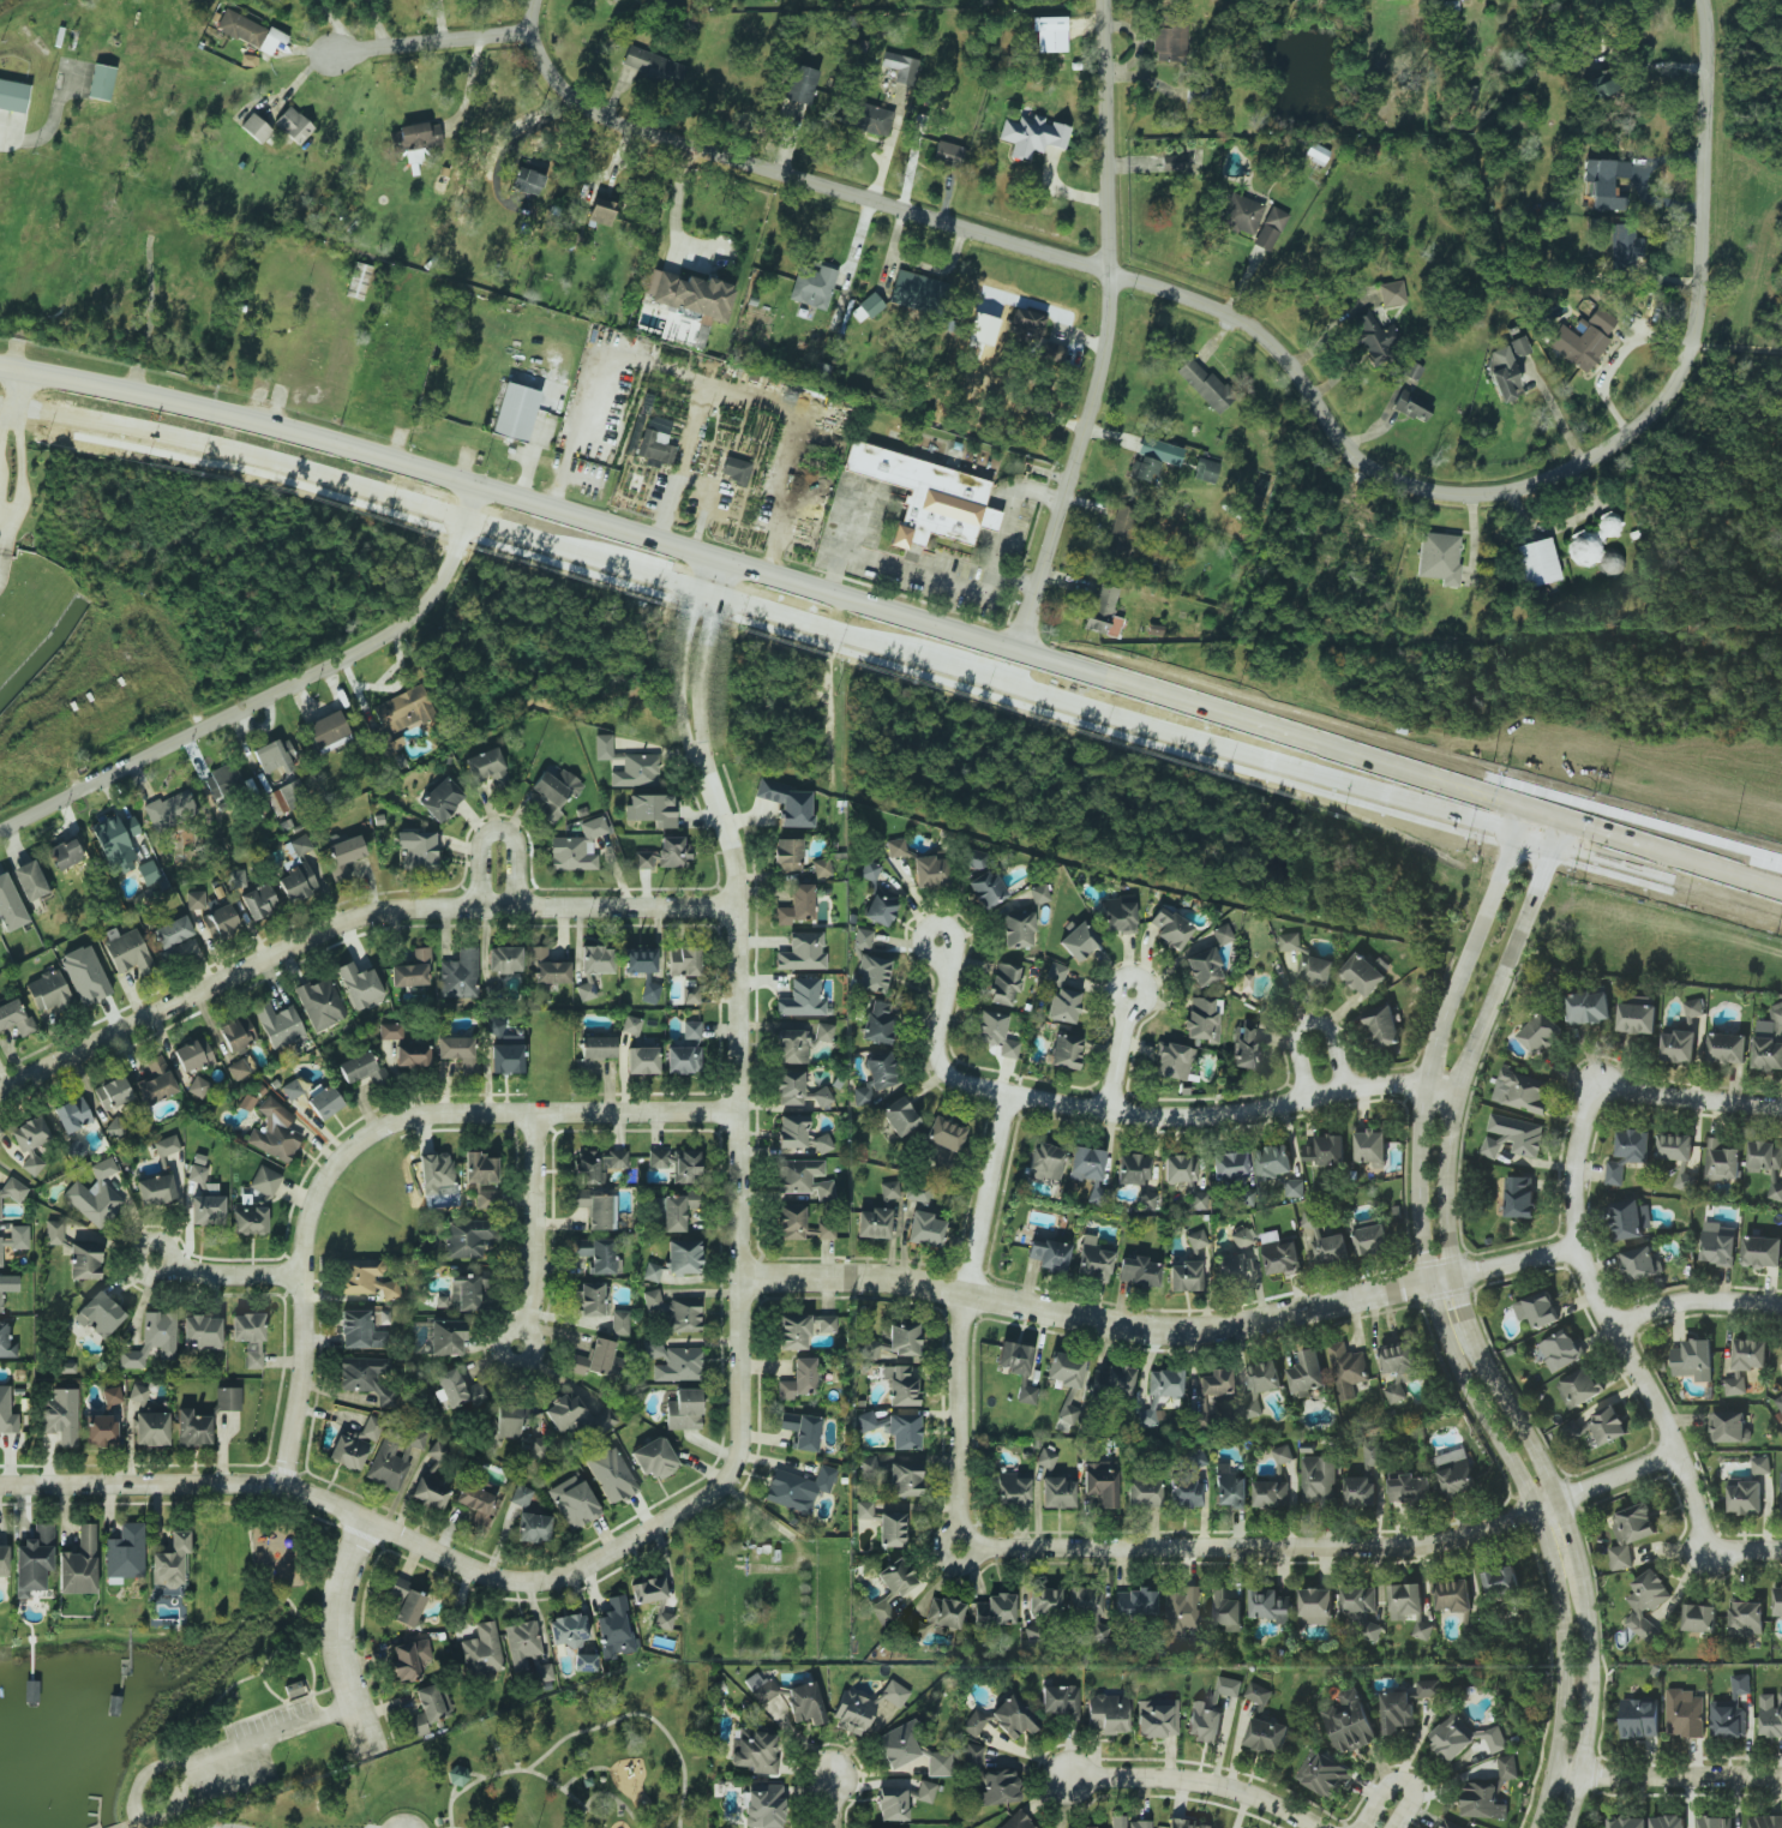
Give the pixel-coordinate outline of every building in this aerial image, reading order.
[(214,31),(271,54),(276,41),(284,44),(288,35),(268,27),(223,9),(214,31)] [(1065,52),(1065,16),(1031,17),(1032,52),(1065,52)] [(1187,17),(1153,16),(1152,60),(1186,61),(1187,17)] [(620,66),(677,88),(685,66),(629,44),(620,66)] [(894,83),(914,85),(917,57),(883,53),(882,67),(896,69),(894,83)] [(87,97),(109,102),(116,68),(94,63),(87,97)] [(1617,93),(1606,71),(1582,82),(1593,104),(1617,93)] [(0,79),(0,109),(24,114),(30,85),(0,79)] [(894,112),(859,101),(852,127),(886,138),(894,112)] [(314,130),(291,105),(273,121),(297,146),(314,130)] [(240,126),(259,144),(272,131),(252,112),(240,126)] [(1064,150),(1070,126),(1030,115),(1030,116),(1019,113),(1016,122),(1004,118),(998,139),(1012,143),(1009,155),(1029,161),(1032,150),(1042,153),(1044,144),(1064,150)] [(400,131),(390,132),(391,152),(431,148),(428,122),(399,125),(400,131)] [(932,162),(959,168),(964,146),(937,140),(932,162)] [(1161,155),(1162,170),(1180,170),(1179,155),(1161,155)] [(1628,160),(1584,159),(1583,182),(1591,182),(1591,209),(1625,210),(1625,197),(1613,197),(1614,177),(1627,178),(1628,160)] [(514,177),(510,185),(536,197),(545,178),(527,169),(522,181),(514,177)] [(1253,236),(1264,204),(1228,191),(1217,223),(1253,236)] [(617,203),(595,196),(587,219),(608,227),(617,203)] [(1271,253),(1287,213),(1269,206),(1253,245),(1271,253)] [(788,299),(825,311),(837,272),(800,261),(788,299)] [(364,300),(370,265),(352,262),(346,297),(364,300)] [(724,324),(733,286),(704,279),(704,280),(686,276),(685,278),(648,269),(643,293),(651,295),(650,302),(697,314),(695,323),(708,326),(710,320),(724,324)] [(943,282),(897,269),(888,302),(933,315),(943,282)] [(1382,308),(1407,303),(1402,279),(1377,285),(1382,308)] [(850,312),(858,320),(865,314),(870,320),(885,305),(872,292),(850,312)] [(1587,374),(1608,340),(1605,338),(1616,320),(1596,307),(1584,325),(1585,325),(1578,336),(1559,325),(1545,347),(1587,374)] [(1374,309),(1345,326),(1369,367),(1397,351),(1374,309)] [(1498,402),(1522,394),(1511,360),(1530,353),(1525,338),(1481,352),(1498,402)] [(1063,363),(1065,345),(1042,342),(1039,360),(1063,363)] [(1190,356),(1174,373),(1218,414),(1234,397),(1190,356)] [(1432,405),(1411,396),(1415,384),(1402,378),(1390,408),(1425,422),(1432,405)] [(526,443),(539,391),(504,382),(491,434),(526,443)] [(666,444),(668,434),(642,428),(636,457),(672,464),(676,446),(666,444)] [(1183,450),(1142,436),(1136,453),(1177,467),(1183,450)] [(991,479),(850,441),(842,471),(909,489),(899,525),(894,524),(889,545),(906,549),(907,542),(923,546),(927,533),(971,545),(976,527),(996,532),(1001,512),(983,507),(991,479)] [(1154,484),(1160,463),(1135,455),(1129,476),(1154,484)] [(720,479),(747,483),(750,461),(724,457),(720,479)] [(1134,508),(1116,505),(1111,534),(1130,537),(1134,508)] [(1596,562),(1600,573),(1613,569),(1612,566),(1607,568),(1592,529),(1565,540),(1576,569),(1596,562)] [(1458,587),(1460,565),(1457,565),(1460,535),(1421,532),(1417,577),(1442,579),(1441,586),(1458,587)] [(1560,579),(1548,537),(1513,546),(1525,589),(1560,579)] [(1118,588),(1097,582),(1083,628),(1116,638),(1122,619),(1110,615),(1118,588)] [(371,705),(383,736),(433,716),(421,686),(371,705)] [(347,734),(337,710),(304,725),(315,749),(347,734)] [(399,733),(378,740),(382,753),(403,746),(399,733)] [(612,735),(595,735),(595,760),(612,760),(612,735)] [(253,748),(262,774),(280,768),(283,774),(294,770),(289,757),(287,758),(280,739),(253,748)] [(489,774),(495,788),(510,782),(496,746),(463,759),(471,781),(489,774)] [(610,786),(658,785),(657,753),(622,754),(622,771),(609,771),(610,786)] [(539,812),(551,825),(563,814),(558,808),(580,788),(555,761),(529,786),(546,805),(539,812)] [(437,823),(465,798),(444,776),(417,802),(437,823)] [(778,826),(810,828),(811,791),(788,791),(789,781),(757,780),(756,800),(779,801),(778,826)] [(146,802),(152,829),(198,818),(191,791),(146,802)] [(653,820),(653,829),(674,828),(674,794),(629,795),(629,806),(625,806),(625,821),(653,820)] [(133,816),(117,823),(114,816),(90,827),(112,877),(138,865),(126,840),(141,833),(133,816)] [(551,871),(597,869),(597,854),(592,854),(591,836),(605,835),(605,819),(581,820),(582,836),(550,837),(551,871)] [(395,832),(396,850),(401,850),(401,870),(435,869),(434,831),(395,832)] [(277,879),(288,904),(320,890),(304,856),(313,852),(305,834),(280,845),(292,873),(277,879)] [(326,845),(335,881),(352,877),(348,862),(366,858),(360,835),(326,845)] [(682,836),(659,836),(659,849),(635,848),(634,869),(655,869),(655,867),(688,867),(688,849),(682,849),(682,836)] [(47,849),(57,871),(84,859),(74,837),(47,849)] [(774,839),(774,862),(782,862),(782,871),(801,871),(800,838),(774,839)] [(905,854),(902,838),(885,841),(888,858),(905,854)] [(968,849),(961,868),(976,874),(984,855),(968,849)] [(947,887),(946,857),(914,858),(914,888),(947,887)] [(24,902),(47,895),(36,859),(12,867),(24,902)] [(813,877),(830,876),(829,859),(812,860),(813,877)] [(866,882),(881,875),(874,861),(860,868),(866,882)] [(225,873),(228,888),(246,884),(243,869),(225,873)] [(6,871),(0,874),(0,923),(4,932),(28,923),(6,871)] [(252,922),(280,908),(266,882),(239,896),(252,922)] [(1035,905),(1050,899),(1044,883),(1029,889),(1035,905)] [(812,884),(790,884),(791,907),(774,907),(775,925),(790,925),(790,921),(813,920),(812,884)] [(886,928),(898,901),(874,889),(862,917),(886,928)] [(204,891),(186,892),(187,908),(205,908),(204,891)] [(1101,899),(1100,930),(1135,931),(1136,901),(1101,899)] [(203,914),(212,940),(240,930),(230,904),(203,914)] [(1177,952),(1194,926),(1160,904),(1147,923),(1158,930),(1154,937),(1177,952)] [(1034,912),(1002,913),(1003,947),(1035,947),(1034,912)] [(193,934),(185,915),(152,929),(164,958),(177,953),(173,943),(193,934)] [(1057,943),(1077,963),(1101,938),(1081,919),(1057,943)] [(1234,939),(1226,922),(1211,929),(1219,946),(1234,939)] [(118,975),(132,969),(135,978),(153,971),(136,928),(116,935),(114,929),(102,933),(118,975)] [(873,930),(856,928),(854,949),(870,951),(873,930)] [(824,970),(824,932),(789,932),(789,952),(775,952),(775,969),(824,970)] [(1280,934),(1281,952),(1300,951),(1301,984),(1334,982),(1332,959),(1316,960),(1315,946),(1302,947),(1301,933),(1280,934)] [(112,992),(87,942),(57,957),(82,1007),(112,992)] [(521,972),(520,946),(487,947),(488,973),(521,972)] [(546,947),(532,946),(531,983),(569,984),(570,963),(545,962),(546,947)] [(613,973),(613,946),(580,947),(580,974),(613,973)] [(412,948),(412,965),(391,965),(391,986),(431,985),(430,947),(412,948)] [(440,998),(477,997),(476,947),(457,947),(458,960),(440,961),(440,998)] [(1183,959),(1196,988),(1224,976),(1210,947),(1183,959)] [(643,1000),(661,1000),(661,949),(624,949),(624,973),(643,973),(643,1000)] [(700,976),(699,950),(668,951),(669,976),(700,976)] [(1341,974),(1370,999),(1388,977),(1359,952),(1341,974)] [(857,989),(884,994),(890,960),(859,954),(855,974),(860,975),(857,989)] [(335,968),(355,1012),(385,999),(370,967),(356,973),(350,961),(335,968)] [(1065,967),(1053,962),(1046,979),(1059,984),(1065,967)] [(988,1003),(1010,1006),(1012,991),(1020,992),(1021,975),(1017,975),(1018,966),(993,963),(988,1003)] [(23,982),(40,1016),(72,1001),(55,967),(23,982)] [(294,990),(314,1033),(347,1017),(328,975),(294,990)] [(823,1014),(822,977),(789,978),(790,999),(775,999),(776,1016),(823,1014)] [(1251,990),(1250,977),(1238,977),(1238,990),(1251,990)] [(592,981),(575,987),(580,1002),(597,996),(592,981)] [(682,1004),(699,1004),(699,986),(682,987),(682,1004)] [(1046,1019),(1074,1024),(1080,992),(1053,987),(1046,1019)] [(1612,1020),(1609,992),(1568,996),(1572,1025),(1612,1020)] [(1184,1039),(1217,1042),(1220,1012),(1212,1012),(1213,999),(1188,996),(1184,1039)] [(32,1032),(18,998),(0,1005),(0,1030),(14,1025),(19,1037),(32,1032)] [(1706,1014),(1702,998),(1684,1002),(1688,1018),(1706,1014)] [(293,1004),(273,1012),(268,1001),(253,1007),(272,1051),(306,1036),(293,1004)] [(893,1017),(885,1016),(886,1001),(866,1001),(864,1041),(892,1043),(893,1017)] [(1754,1068),(1781,1071),(1781,1043),(1781,1029),(1781,1002),(1774,1002),(1772,1021),(1758,1020),(1754,1068)] [(1402,1043),(1392,1004),(1365,1011),(1375,1050),(1402,1043)] [(1657,1034),(1658,1005),(1620,1004),(1619,1032),(1657,1034)] [(1016,1059),(1021,1034),(1005,1030),(1008,1016),(978,1009),(971,1039),(1000,1045),(998,1055),(1016,1059)] [(1518,1038),(1540,1058),(1566,1029),(1544,1010),(1518,1038)] [(227,1053),(256,1043),(247,1016),(218,1025),(227,1053)] [(641,1020),(625,1016),(621,1032),(637,1036),(641,1020)] [(1232,1066),(1260,1071),(1265,1044),(1256,1042),(1260,1021),(1241,1018),(1232,1066)] [(682,1021),(682,1046),(700,1046),(700,1021),(682,1021)] [(777,1029),(777,1063),(807,1063),(807,1043),(833,1044),(833,1023),(813,1023),(813,1030),(777,1029)] [(379,1039),(396,1039),(396,1066),(428,1066),(428,1045),(401,1044),(402,1024),(380,1024),(379,1039)] [(1663,1061),(1696,1062),(1697,1031),(1676,1030),(1676,1034),(1664,1034),(1663,1061)] [(1083,1038),(1055,1033),(1048,1065),(1076,1071),(1083,1038)] [(491,1074),(522,1073),(521,1034),(490,1034),(491,1074)] [(1707,1063),(1747,1065),(1748,1035),(1709,1034),(1707,1063)] [(184,1076),(214,1061),(202,1036),(172,1051),(184,1076)] [(580,1060),(576,1060),(576,1070),(592,1071),(592,1059),(615,1060),(615,1037),(580,1036),(580,1060)] [(437,1059),(460,1058),(460,1074),(476,1074),(476,1037),(437,1037),(437,1059)] [(1194,1049),(1161,1042),(1153,1073),(1186,1081),(1194,1049)] [(665,1072),(699,1073),(700,1047),(666,1046),(665,1072)] [(626,1073),(658,1074),(658,1048),(627,1047),(626,1073)] [(336,1064),(347,1086),(378,1071),(367,1049),(336,1064)] [(178,1091),(160,1054),(144,1062),(151,1077),(136,1085),(146,1107),(178,1091)] [(852,1105),(880,1104),(879,1086),(896,1085),(894,1054),(866,1055),(867,1083),(851,1084),(852,1105)] [(227,1065),(233,1081),(250,1074),(244,1059),(227,1065)] [(1544,1115),(1553,1082),(1502,1068),(1498,1084),(1509,1087),(1504,1104),(1544,1115)] [(777,1110),(831,1108),(831,1089),(804,1090),(803,1071),(776,1072),(777,1110)] [(289,1100),(313,1086),(305,1073),(281,1087),(289,1100)] [(104,1112),(133,1099),(122,1075),(93,1088),(104,1112)] [(187,1092),(203,1099),(210,1083),(193,1076),(187,1092)] [(329,1084),(322,1089),(318,1084),(302,1095),(321,1121),(344,1105),(329,1084)] [(247,1137),(280,1166),(303,1139),(286,1125),(294,1117),(268,1095),(256,1109),(269,1120),(259,1131),(255,1128),(247,1137)] [(93,1122),(82,1096),(53,1108),(63,1134),(93,1122)] [(880,1109),(896,1137),(919,1124),(903,1096),(880,1109)] [(1547,1126),(1492,1113),(1482,1155),(1499,1159),(1502,1144),(1513,1146),(1512,1153),(1539,1159),(1547,1126)] [(966,1129),(935,1114),(922,1140),(954,1154),(966,1129)] [(51,1141),(39,1115),(8,1130),(29,1175),(43,1168),(34,1149),(51,1141)] [(807,1115),(778,1115),(778,1151),(815,1151),(814,1134),(808,1134),(807,1115)] [(1630,1162),(1650,1163),(1652,1131),(1619,1129),(1618,1157),(1630,1158),(1630,1162)] [(1388,1131),(1357,1131),(1356,1168),(1387,1168),(1388,1131)] [(819,1154),(833,1150),(828,1133),(814,1137),(819,1154)] [(158,1158),(181,1150),(174,1134),(152,1142),(158,1158)] [(1306,1164),(1346,1163),(1345,1135),(1317,1136),(1318,1145),(1305,1145),(1306,1164)] [(1693,1161),(1694,1136),(1660,1135),(1659,1160),(1693,1161)] [(1741,1149),(1723,1149),(1724,1138),(1709,1137),(1708,1179),(1741,1180),(1741,1149)] [(1781,1171),(1781,1143),(1750,1142),(1749,1170),(1781,1171)] [(1063,1145),(1032,1144),(1030,1176),(1061,1178),(1063,1145)] [(1304,1176),(1294,1177),(1290,1144),(1256,1149),(1260,1182),(1286,1179),(1288,1198),(1306,1196),(1304,1176)] [(1067,1176),(1099,1183),(1105,1152),(1073,1145),(1067,1176)] [(672,1184),(700,1183),(699,1149),(647,1151),(648,1170),(672,1170),(672,1184)] [(604,1184),(604,1169),(627,1169),(627,1151),(576,1150),(576,1184),(604,1184)] [(417,1156),(424,1196),(436,1194),(435,1187),(457,1183),(453,1162),(449,1163),(447,1151),(417,1156)] [(496,1158),(482,1158),(482,1151),(463,1151),(464,1193),(475,1193),(475,1208),(497,1208),(496,1158)] [(1247,1180),(1246,1152),(1211,1153),(1212,1181),(1247,1180)] [(1152,1155),(1117,1154),(1116,1183),(1152,1184),(1152,1155)] [(1164,1182),(1199,1181),(1198,1155),(1163,1157),(1164,1182)] [(89,1166),(96,1181),(87,1190),(76,1179),(61,1194),(98,1230),(125,1203),(106,1184),(103,1178),(117,1171),(110,1156),(89,1166)] [(824,1160),(775,1160),(776,1193),(816,1192),(816,1200),(833,1200),(833,1181),(812,1181),(812,1176),(824,1176),(824,1160)] [(1624,1186),(1626,1162),(1609,1160),(1606,1184),(1624,1186)] [(214,1196),(216,1185),(205,1183),(207,1167),(189,1164),(187,1181),(198,1183),(196,1194),(214,1196)] [(139,1205),(175,1201),(172,1174),(136,1178),(139,1205)] [(1535,1218),(1536,1177),(1509,1176),(1507,1217),(1535,1218)] [(881,1198),(899,1198),(898,1181),(880,1182),(881,1198)] [(0,1220),(0,1199),(23,1199),(23,1183),(6,1183),(6,1192),(0,1192),(0,1220)] [(1189,1210),(1207,1209),(1207,1191),(1199,1192),(1199,1183),(1188,1183),(1189,1210)] [(1771,1200),(1781,1201),(1781,1185),(1772,1185),(1771,1200)] [(615,1195),(587,1195),(587,1189),(572,1190),(573,1208),(588,1208),(588,1230),(616,1230),(615,1195)] [(905,1199),(928,1202),(929,1191),(906,1189),(905,1199)] [(265,1234),(266,1206),(250,1205),(250,1194),(240,1194),(240,1204),(233,1203),(232,1233),(265,1234)] [(662,1195),(663,1232),(685,1232),(684,1209),(700,1208),(700,1194),(662,1195)] [(223,1197),(191,1197),(191,1224),(224,1223),(223,1197)] [(834,1238),(834,1224),(804,1224),(804,1206),(779,1206),(779,1239),(804,1239),(804,1237),(834,1238)] [(889,1238),(890,1210),(857,1208),(856,1237),(889,1238)] [(943,1221),(932,1219),(933,1214),(911,1211),(906,1242),(939,1247),(943,1221)] [(1348,1234),(1322,1237),(1319,1212),(1304,1214),(1305,1228),(1311,1228),(1316,1266),(1351,1261),(1348,1234)] [(1354,1224),(1360,1259),(1391,1253),(1385,1219),(1354,1224)] [(46,1244),(62,1245),(62,1221),(46,1221),(46,1244)] [(445,1258),(485,1257),(484,1221),(444,1222),(445,1258)] [(1701,1263),(1735,1266),(1738,1230),(1723,1229),(1724,1223),(1705,1221),(1701,1263)] [(10,1226),(10,1237),(0,1237),(0,1266),(2,1266),(2,1248),(28,1248),(28,1225),(10,1226)] [(1215,1257),(1225,1283),(1262,1267),(1247,1228),(1230,1234),(1236,1249),(1215,1257)] [(1190,1249),(1207,1245),(1203,1229),(1185,1234),(1190,1249)] [(1261,1233),(1270,1277),(1303,1270),(1297,1239),(1281,1242),(1279,1230),(1261,1233)] [(1112,1252),(1093,1250),(1095,1236),(1081,1234),(1076,1274),(1109,1278),(1112,1252)] [(1744,1237),(1744,1267),(1781,1267),(1781,1238),(1744,1237)] [(1065,1274),(1070,1245),(1030,1238),(1026,1258),(1040,1261),(1038,1269),(1065,1274)] [(590,1274),(621,1274),(620,1256),(615,1256),(614,1239),(572,1239),(573,1257),(589,1257),(590,1274)] [(700,1273),(699,1240),(666,1241),(667,1274),(700,1273)] [(99,1279),(100,1242),(70,1241),(69,1278),(99,1279)] [(1627,1280),(1657,1278),(1655,1248),(1625,1250),(1627,1280)] [(1146,1258),(1120,1255),(1117,1282),(1157,1287),(1160,1264),(1146,1262),(1146,1258)] [(341,1298),(400,1298),(400,1283),(382,1282),(383,1260),(342,1259),(341,1298)] [(1200,1261),(1179,1261),(1179,1265),(1168,1265),(1169,1292),(1201,1291),(1200,1261)] [(659,1283),(663,1266),(646,1262),(642,1279),(659,1283)] [(1,1313),(1,1292),(17,1292),(17,1274),(0,1274),(0,1313),(1,1313)] [(478,1275),(452,1276),(453,1311),(479,1310),(478,1275)] [(579,1283),(579,1316),(603,1316),(602,1283),(579,1283)] [(74,1314),(99,1341),(126,1317),(100,1289),(74,1314)] [(700,1331),(699,1299),(660,1300),(660,1290),(644,1290),(644,1314),(662,1313),(662,1332),(700,1331)] [(1562,1321),(1550,1290),(1514,1303),(1520,1322),(1531,1318),(1536,1330),(1562,1321)] [(629,1311),(612,1310),(611,1334),(628,1334),(629,1311)] [(158,1358),(159,1345),(175,1345),(175,1313),(143,1312),(142,1343),(144,1343),(144,1358),(158,1358)] [(262,1313),(230,1314),(231,1342),(245,1341),(245,1369),(263,1368),(262,1313)] [(835,1316),(778,1314),(777,1349),(807,1351),(807,1332),(835,1333),(835,1316)] [(220,1348),(221,1316),(183,1316),(182,1347),(220,1348)] [(431,1355),(464,1354),(463,1320),(430,1321),(431,1355)] [(16,1345),(8,1345),(7,1321),(0,1321),(0,1357),(16,1357),(16,1345)] [(918,1354),(917,1324),(888,1325),(889,1355),(918,1354)] [(1553,1373),(1585,1358),(1571,1328),(1539,1343),(1553,1373)] [(584,1370),(606,1375),(614,1342),(595,1337),(589,1358),(573,1354),(568,1372),(583,1376),(584,1370)] [(875,1360),(877,1352),(886,1353),(888,1341),(864,1337),(860,1357),(875,1360)] [(1696,1382),(1714,1382),(1712,1339),(1683,1340),(1684,1348),(1672,1348),(1673,1376),(1696,1375),(1696,1382)] [(1423,1379),(1413,1340),(1381,1348),(1388,1375),(1395,1374),(1397,1384),(1386,1388),(1390,1404),(1408,1399),(1404,1383),(1423,1379)] [(700,1348),(661,1348),(661,1341),(643,1341),(643,1361),(652,1361),(652,1381),(700,1380),(700,1348)] [(1034,1347),(1000,1341),(995,1365),(1007,1367),(1006,1372),(1020,1375),(1016,1401),(1035,1405),(1038,1387),(1026,1385),(1034,1347)] [(1370,1381),(1365,1351),(1349,1354),(1347,1342),(1325,1345),(1335,1402),(1358,1398),(1355,1384),(1370,1381)] [(1300,1352),(1303,1364),(1288,1368),(1296,1400),(1313,1396),(1311,1390),(1328,1386),(1319,1347),(1300,1352)] [(120,1367),(142,1367),(142,1352),(120,1353),(120,1367)] [(1084,1358),(1051,1352),(1046,1378),(1060,1380),(1058,1386),(1079,1389),(1084,1358)] [(815,1357),(793,1358),(793,1380),(777,1381),(777,1400),(792,1400),(792,1395),(816,1394),(815,1357)] [(1283,1389),(1279,1360),(1247,1365),(1251,1394),(1283,1389)] [(917,1405),(916,1365),(881,1366),(882,1380),(888,1380),(888,1406),(917,1405)] [(1091,1371),(1091,1397),(1132,1397),(1133,1366),(1107,1366),(1107,1371),(1091,1371)] [(1569,1409),(1604,1394),(1592,1366),(1557,1382),(1569,1409)] [(470,1400),(473,1408),(486,1402),(477,1379),(461,1385),(454,1368),(436,1375),(449,1409),(470,1400)] [(1231,1394),(1230,1369),(1209,1369),(1209,1376),(1198,1376),(1198,1395),(1231,1394)] [(1182,1370),(1144,1370),(1143,1426),(1157,1426),(1157,1397),(1182,1397),(1182,1370)] [(148,1387),(132,1383),(128,1399),(144,1404),(148,1387)] [(18,1433),(17,1413),(10,1414),(9,1385),(0,1385),(0,1433),(18,1433)] [(122,1401),(118,1385),(101,1389),(104,1405),(122,1401)] [(76,1388),(42,1389),(43,1433),(58,1433),(58,1447),(77,1447),(76,1388)] [(542,1409),(561,1438),(591,1418),(572,1389),(542,1409)] [(665,1402),(666,1429),(700,1429),(700,1389),(675,1389),(675,1401),(665,1402)] [(1078,1409),(1061,1403),(1056,1418),(1073,1424),(1078,1409)] [(1588,1417),(1602,1446),(1630,1433),(1616,1404),(1588,1417)] [(495,1438),(527,1439),(527,1407),(495,1406),(495,1438)] [(210,1445),(211,1416),(188,1415),(188,1409),(177,1408),(177,1445),(210,1445)] [(859,1433),(887,1424),(885,1417),(875,1420),(871,1409),(853,1415),(859,1433)] [(1745,1443),(1746,1411),(1714,1410),(1713,1442),(1745,1443)] [(822,1418),(781,1411),(778,1429),(794,1432),(791,1449),(816,1453),(822,1418)] [(168,1445),(168,1412),(135,1412),(135,1445),(168,1445)] [(358,1472),(370,1442),(374,1443),(383,1421),(368,1415),(360,1435),(348,1430),(345,1438),(337,1434),(327,1459),(358,1472)] [(918,1415),(888,1415),(889,1450),(919,1449),(918,1415)] [(85,1416),(86,1445),(116,1445),(116,1416),(85,1416)] [(631,1451),(649,1484),(679,1467),(661,1435),(631,1451)] [(397,1492),(410,1462),(405,1460),(409,1451),(405,1449),(401,1458),(393,1454),(398,1445),(383,1438),(365,1477),(397,1492)] [(1272,1450),(1278,1466),(1296,1459),(1290,1444),(1272,1450)] [(584,1462),(610,1506),(639,1489),(612,1445),(584,1462)] [(1366,1467),(1383,1466),(1382,1445),(1365,1446),(1366,1467)] [(1051,1470),(1058,1455),(1041,1447),(1034,1462),(1051,1470)] [(1435,1456),(1444,1499),(1477,1492),(1468,1449),(1435,1456)] [(862,1479),(878,1475),(874,1455),(857,1459),(862,1479)] [(1338,1504),(1336,1456),(1303,1457),(1304,1505),(1338,1504)] [(1753,1474),(1772,1474),(1771,1456),(1752,1457),(1753,1474)] [(920,1496),(920,1463),(889,1463),(889,1496),(920,1496)] [(1083,1495),(1096,1495),(1096,1508),(1118,1508),(1118,1463),(1084,1463),(1083,1495)] [(814,1481),(772,1468),(763,1501),(809,1515),(816,1490),(828,1494),(835,1469),(819,1464),(814,1481)] [(1249,1474),(1228,1473),(1228,1464),(1215,1464),(1214,1506),(1248,1506),(1249,1474)] [(996,1507),(1030,1506),(1028,1472),(995,1473),(996,1507)] [(547,1489),(567,1531),(600,1515),(580,1473),(547,1489)] [(1390,1503),(1432,1502),(1432,1476),(1390,1477),(1390,1503)] [(1377,1506),(1377,1477),(1347,1477),(1347,1506),(1377,1506)] [(448,1489),(416,1478),(409,1498),(441,1509),(448,1489)] [(1074,1508),(1074,1478),(1041,1478),(1041,1507),(1074,1508)] [(1126,1507),(1161,1506),(1160,1478),(1126,1479),(1126,1507)] [(1169,1481),(1170,1508),(1202,1507),(1201,1479),(1169,1481)] [(1730,1511),(1763,1511),(1762,1479),(1729,1480),(1730,1511)] [(475,1511),(468,1524),(484,1532),(491,1518),(486,1516),(497,1492),(478,1483),(476,1486),(465,1480),(455,1502),(475,1511)] [(532,1489),(515,1484),(510,1502),(527,1507),(532,1489)] [(855,1502),(855,1519),(873,1519),(872,1501),(855,1502)] [(1629,1545),(1659,1534),(1648,1502),(1611,1515),(1622,1545),(1608,1550),(1616,1572),(1636,1565),(1629,1545)] [(904,1513),(879,1512),(878,1546),(903,1547),(904,1513)] [(549,1515),(517,1514),(516,1541),(548,1542),(549,1515)] [(143,1578),(142,1522),(119,1523),(119,1538),(105,1538),(105,1584),(121,1584),(121,1578),(143,1578)] [(53,1523),(33,1523),(33,1542),(16,1542),(14,1598),(28,1599),(28,1590),(44,1591),(44,1571),(52,1571),(53,1523)] [(58,1593),(96,1593),(95,1523),(78,1523),(78,1552),(58,1552),(58,1593)] [(151,1552),(150,1585),(185,1586),(187,1530),(170,1530),(169,1553),(151,1552)] [(875,1573),(888,1594),(868,1607),(881,1627),(897,1616),(888,1602),(918,1583),(901,1556),(875,1573)] [(1484,1571),(1488,1597),(1521,1592),(1517,1566),(1484,1571)] [(1631,1585),(1636,1592),(1627,1599),(1637,1612),(1627,1620),(1646,1644),(1661,1633),(1648,1616),(1674,1595),(1653,1568),(1631,1585)] [(392,1620),(413,1628),(426,1596),(405,1588),(408,1582),(395,1577),(388,1593),(401,1598),(392,1620)] [(633,1604),(654,1601),(659,1630),(674,1627),(670,1605),(668,1606),(663,1577),(630,1583),(633,1604)] [(1473,1609),(1470,1580),(1436,1583),(1439,1613),(1473,1609)] [(1392,1621),(1411,1621),(1410,1614),(1424,1613),(1424,1584),(1391,1584),(1392,1621)] [(1243,1600),(1227,1600),(1227,1586),(1209,1587),(1210,1629),(1243,1628),(1243,1600)] [(1774,1616),(1781,1616),(1781,1587),(1775,1586),(1774,1616)] [(1114,1591),(1113,1615),(1154,1617),(1155,1588),(1135,1587),(1135,1592),(1114,1591)] [(1183,1626),(1199,1626),(1198,1587),(1163,1588),(1164,1636),(1183,1635),(1183,1626)] [(1344,1624),(1364,1624),(1364,1639),(1379,1639),(1379,1587),(1343,1587),(1344,1624)] [(1028,1589),(1030,1617),(1060,1616),(1059,1588),(1028,1589)] [(1302,1588),(1301,1624),(1333,1625),(1334,1589),(1302,1588)] [(1106,1592),(1069,1589),(1067,1611),(1086,1613),(1084,1640),(1102,1642),(1106,1592)] [(1292,1601),(1279,1601),(1279,1589),(1252,1589),(1252,1620),(1292,1621),(1292,1601)] [(1014,1623),(1013,1593),(986,1594),(986,1602),(973,1603),(973,1625),(1014,1623)] [(634,1653),(624,1594),(606,1597),(609,1613),(594,1616),(602,1659),(634,1653)] [(958,1631),(964,1603),(930,1596),(925,1618),(908,1614),(903,1634),(922,1638),(924,1631),(946,1636),(947,1629),(958,1631)] [(1765,1602),(1732,1601),(1730,1635),(1764,1636),(1765,1602)] [(1716,1632),(1717,1605),(1687,1604),(1686,1631),(1716,1632)] [(589,1638),(583,1611),(547,1620),(555,1657),(582,1651),(580,1641),(589,1638)] [(1412,1635),(1430,1641),(1436,1623),(1424,1619),(1425,1617),(1419,1615),(1412,1635)] [(474,1623),(477,1638),(460,1641),(465,1675),(502,1668),(494,1620),(474,1623)] [(503,1626),(511,1669),(531,1665),(534,1683),(553,1680),(550,1662),(542,1664),(534,1620),(503,1626)] [(433,1663),(427,1638),(392,1647),(395,1660),(390,1661),(396,1684),(421,1678),(418,1666),(433,1663)] [(596,1671),(595,1654),(573,1655),(574,1671),(596,1671)] [(762,1682),(755,1672),(743,1680),(760,1705),(778,1693),(767,1679),(762,1682)] [(1732,1674),(1733,1696),(1752,1695),(1751,1674),(1732,1674)] [(1243,1680),(1218,1676),(1214,1704),(1191,1700),(1186,1739),(1225,1744),(1231,1697),(1240,1698),(1243,1680)] [(1270,1705),(1275,1682),(1252,1678),(1247,1701),(1270,1705)] [(875,1703),(876,1704),(880,1698),(900,1708),(910,1690),(888,1679),(875,1703)] [(1418,1681),(1418,1698),(1442,1697),(1441,1680),(1418,1681)] [(414,1690),(421,1714),(408,1718),(414,1737),(428,1733),(425,1723),(453,1714),(443,1681),(414,1690)] [(808,1719),(810,1725),(824,1722),(815,1681),(783,1688),(790,1723),(808,1719)] [(1041,1686),(1041,1717),(1079,1716),(1078,1685),(1041,1686)] [(1325,1714),(1340,1755),(1378,1742),(1358,1686),(1338,1693),(1343,1707),(1325,1714)] [(1667,1736),(1705,1737),(1705,1697),(1695,1696),(1695,1689),(1668,1689),(1667,1736)] [(836,1728),(863,1737),(874,1700),(841,1690),(833,1717),(839,1719),(836,1728)] [(1400,1726),(1414,1726),(1413,1691),(1383,1692),(1385,1736),(1400,1735),(1400,1726)] [(1040,1722),(1009,1692),(985,1717),(974,1706),(957,1724),(972,1739),(989,1721),(1011,1742),(1023,1729),(1028,1734),(1040,1722)] [(1781,1737),(1781,1693),(1761,1693),(1762,1737),(1781,1737)] [(1127,1695),(1087,1694),(1086,1732),(1126,1733),(1127,1695)] [(1177,1734),(1177,1699),(1136,1700),(1137,1737),(1165,1737),(1165,1734),(1177,1734)] [(1622,1737),(1659,1738),(1660,1700),(1623,1699),(1622,1737)] [(1711,1739),(1747,1740),(1748,1700),(1712,1699),(1711,1739)] [(1245,1743),(1279,1757),(1292,1727),(1257,1713),(1245,1743)] [(1500,1724),(1470,1735),(1463,1716),(1431,1728),(1442,1759),(1488,1742),(1492,1754),(1509,1748),(1500,1724)] [(890,1770),(922,1753),(906,1722),(873,1739),(890,1770)] [(730,1766),(750,1767),(750,1772),(775,1774),(777,1732),(732,1729),(730,1766)] [(985,1770),(983,1743),(963,1745),(964,1766),(971,1766),(974,1806),(1018,1802),(1015,1768),(985,1770)] [(1335,1802),(1354,1772),(1314,1748),(1296,1778),(1335,1802)] [(927,1776),(951,1776),(951,1752),(927,1752),(927,1776)] [(1515,1754),(1499,1757),(1503,1781),(1519,1778),(1515,1754)] [(935,1783),(916,1780),(913,1800),(932,1803),(935,1783)] [(1464,1817),(1508,1819),(1509,1805),(1498,1804),(1498,1784),(1466,1782),(1464,1817)] [(745,1784),(746,1827),(749,1827),(783,1827),(782,1784),(745,1784)] [(877,1821),(906,1821),(907,1788),(878,1788),(877,1821)] [(1018,1809),(998,1827),(1036,1827),(1018,1809)] [(1151,1820),(1125,1821),(1125,1815),(1110,1815),(1110,1827),(1151,1827),(1151,1820)] [(1686,1816),(1652,1816),(1652,1827),(1686,1827),(1686,1816)] [(1734,1818),(1700,1816),(1699,1827),(1733,1827),(1734,1818)] [(1748,1816),(1748,1827),(1781,1827),(1781,1816),(1748,1816)] [(1444,1817),(1439,1827),(1467,1827),(1444,1817)] [(1609,1817),(1609,1827),(1647,1827),(1647,1818),(1609,1817)] [(1209,1824),(1169,1818),(1168,1827),(1209,1827),(1209,1824)]
